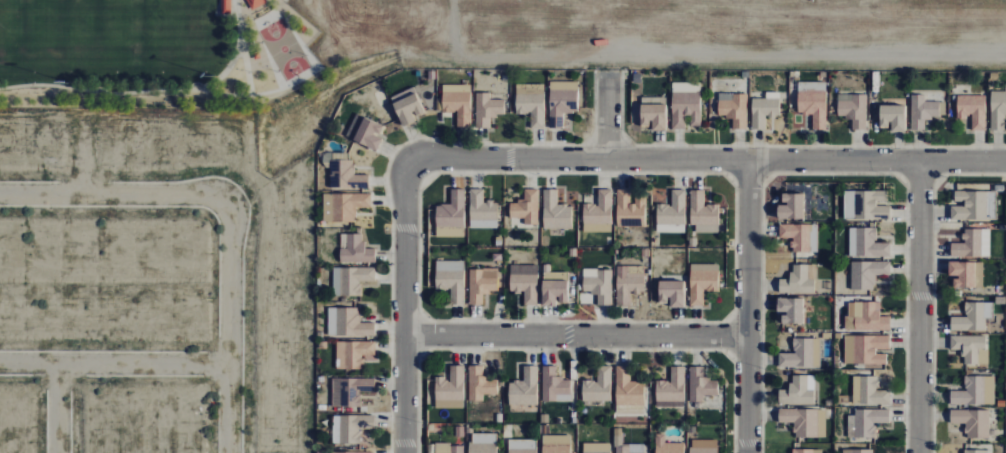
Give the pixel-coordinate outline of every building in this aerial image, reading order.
[(220,14),(220,0),(230,0),(230,14),(220,14)] [(265,4),(264,0),(246,0),(251,10),(265,4)] [(302,25),(306,29),(302,33),(298,29),(302,25)] [(413,87),(424,112),(416,116),(414,111),(413,112),(411,112),(415,121),(403,127),(390,97),(413,87)] [(576,90),(576,111),(572,111),(572,113),(569,113),(562,113),(562,128),(549,128),(549,90),(576,90)] [(990,91),(1005,91),(1005,115),(1003,115),(1003,130),(990,130),(990,91)] [(442,92),(441,112),(451,113),(453,113),(453,111),(456,111),(456,127),(469,127),(469,92),(442,92)] [(515,92),(515,114),(525,114),(527,114),(527,112),(529,112),(529,128),(543,128),(543,92),(515,92)] [(671,92),(671,129),(685,129),(685,115),(687,115),(689,115),(689,125),(699,125),(699,92),(671,92)] [(797,92),(797,113),(801,113),(801,115),(804,115),(811,115),(811,130),(824,130),(824,92),(797,92)] [(475,128),(475,93),(489,93),(489,99),(503,99),(503,114),(495,114),(495,118),(491,118),(488,118),(488,128),(475,128)] [(745,128),(745,94),(732,94),(732,100),(717,100),(717,116),(724,116),(725,119),(728,119),(732,119),(732,128),(745,128)] [(865,129),(864,95),(851,95),(851,101),(837,101),(837,116),(844,116),(844,119),(848,119),(851,119),(851,129),(865,129)] [(910,130),(910,95),(923,95),(923,102),(938,102),(938,116),(931,116),(931,120),(927,120),(924,120),(923,130),(910,130)] [(956,95),(956,119),(964,119),(964,116),(966,116),(968,116),(968,114),(971,114),(971,130),(984,130),(984,95),(956,95)] [(751,98),(750,128),(764,129),(764,115),(768,115),(768,118),(770,118),(773,118),(773,115),(778,115),(778,99),(751,98)] [(640,104),(640,126),(649,126),(649,121),(650,121),(652,121),(652,131),(665,131),(665,104),(640,104)] [(879,106),(879,127),(887,128),(887,122),(889,122),(891,122),(891,132),(904,132),(904,106),(879,106)] [(364,117),(384,127),(380,134),(375,132),(374,133),(373,134),(382,138),(376,151),(353,140),(364,117)] [(368,188),(329,188),(329,160),(351,160),(351,164),(353,164),(353,167),(353,174),(368,174),(368,188)] [(435,226),(435,206),(440,206),(440,204),(443,204),(450,204),(450,189),(463,189),(463,226),(435,226)] [(469,221),(469,189),(482,189),(482,203),(486,203),(486,200),(489,200),(491,200),(491,203),(496,203),(496,221),(469,221)] [(537,189),(537,224),(523,224),(523,218),(509,218),(509,202),(516,202),(516,199),(520,199),(523,199),(523,189),(537,189)] [(570,226),(570,206),(566,206),(566,204),(563,204),(556,204),(556,189),(543,189),(543,226),(570,226)] [(582,226),(582,203),(592,204),(595,204),(595,206),(597,206),(597,189),(611,189),(610,226),(582,226)] [(616,226),(616,189),(629,189),(630,204),(632,204),(634,204),(634,194),(643,194),(644,226),(616,226)] [(655,226),(655,204),(666,204),(668,204),(668,206),(671,206),(671,190),(684,190),(684,226),(655,226)] [(717,224),(717,204),(708,204),(705,204),(705,206),(703,206),(703,190),(689,190),(690,225),(717,224)] [(889,219),(843,219),(843,191),(886,191),(886,201),(876,201),(876,203),(876,206),(889,206),(889,219)] [(950,219),(994,219),(994,191),(953,191),(953,201),(964,201),(964,203),(964,206),(950,206),(950,219)] [(369,194),(322,194),(322,222),(353,222),(353,217),(355,217),(355,214),(355,207),(369,207),(369,194)] [(777,219),(803,219),(803,194),(782,194),(782,202),(787,202),(787,203),(787,205),(777,205),(777,219)] [(815,224),(778,224),(778,238),(792,238),(792,241),(789,241),(789,244),(789,247),(792,247),(792,252),(815,252),(815,224)] [(848,256),(888,256),(888,242),(873,242),(873,240),(875,240),(875,237),(875,228),(848,228),(848,256)] [(980,256),(950,256),(950,243),(963,243),(963,240),(961,240),(961,236),(961,233),(963,233),(963,229),(980,229),(980,256)] [(339,262),(374,262),(374,248),(364,248),(364,245),(364,242),(361,242),(361,234),(339,234),(339,262)] [(889,261),(850,261),(849,289),(872,289),(872,285),(874,285),(874,282),(874,275),(889,275),(889,261)] [(948,262),(974,262),(974,287),(953,287),(953,279),(958,279),(958,277),(958,276),(948,276),(948,262)] [(813,293),(778,293),(778,279),(788,279),(788,276),(788,272),(792,272),(792,264),(806,264),(806,279),(813,279),(813,293)] [(616,266),(615,305),(629,305),(629,291),(633,291),(633,295),(636,295),(638,295),(638,291),(643,291),(643,275),(627,275),(627,266),(616,266)] [(374,267),(332,267),(332,296),(360,296),(360,286),(360,284),(358,284),(358,281),(374,281),(374,267)] [(435,268),(435,290),(445,290),(447,290),(447,288),(449,288),(449,304),(463,304),(463,268),(435,268)] [(717,269),(717,291),(707,291),(705,292),(705,290),(703,290),(703,306),(689,306),(689,269),(717,269)] [(468,304),(468,270),(480,270),(480,276),(496,276),(496,291),(489,291),(489,294),(485,294),(482,294),(481,304),(468,304)] [(610,304),(610,270),(596,270),(596,276),(582,276),(582,291),(589,291),(589,294),(593,294),(596,294),(596,305),(610,304)] [(536,275),(537,305),(523,305),(523,291),(519,291),(519,294),(516,294),(514,294),(514,291),(509,291),(509,275),(536,275)] [(567,281),(567,302),(559,302),(559,296),(557,296),(555,296),(555,306),(542,306),(542,281),(567,281)] [(658,281),(658,302),(667,302),(667,297),(668,297),(670,297),(670,307),(683,307),(683,281),(658,281)] [(777,298),(802,298),(802,323),(781,323),(781,315),(786,315),(786,313),(786,312),(777,312),(777,298)] [(843,330),(888,330),(888,316),(878,316),(878,313),(878,302),(853,302),(853,316),(843,316),(843,330)] [(950,330),(984,330),(984,318),(992,318),(992,302),(964,302),(964,312),(964,314),(965,314),(965,317),(950,317),(950,330)] [(374,335),(327,335),(327,308),(357,308),(357,312),(359,312),(359,315),(359,322),(374,322),(374,335)] [(888,336),(843,336),(843,364),(886,364),(886,353),(875,353),(875,351),(875,349),(888,349),(888,336)] [(984,336),(949,336),(949,350),(959,350),(959,353),(959,356),(963,356),(963,364),(977,364),(977,350),(984,350),(984,336)] [(778,367),(812,367),(812,338),(792,338),(792,348),(792,351),(794,351),(794,353),(778,353),(778,367)] [(335,341),(335,369),(363,369),(363,361),(363,358),(360,358),(360,355),(374,355),(374,341),(335,341)] [(435,402),(435,377),(443,377),(443,380),(445,380),(447,380),(447,382),(449,382),(449,365),(462,365),(462,402),(435,402)] [(468,366),(468,401),(481,401),(481,394),(496,394),(496,379),(488,379),(489,376),(485,376),(481,376),(481,366),(468,366)] [(508,402),(508,383),(512,383),(512,381),(515,381),(522,381),(522,366),(536,366),(536,402),(508,402)] [(542,366),(541,401),(554,401),(554,395),(569,395),(569,380),(562,380),(562,377),(559,377),(555,377),(555,366),(542,366)] [(581,401),(582,380),(591,380),(594,380),(594,382),(596,382),(596,366),(610,366),(609,401),(581,401)] [(643,402),(643,383),(638,383),(638,381),(635,381),(628,381),(628,366),(615,366),(615,402),(643,402)] [(655,403),(655,381),(665,381),(667,381),(667,383),(669,383),(669,366),(683,366),(683,403),(655,403)] [(689,367),(688,402),(702,402),(702,395),(716,395),(716,380),(709,380),(709,377),(706,377),(702,377),(702,367),(689,367)] [(813,404),(778,404),(778,390),(788,390),(788,387),(788,383),(791,383),(791,375),(806,375),(806,390),(813,390),(813,404)] [(851,404),(888,404),(888,390),(875,390),(875,387),(878,387),(878,384),(878,381),(875,381),(875,376),(851,376),(851,404)] [(950,404),(993,404),(993,376),(964,376),(964,386),(964,388),(965,388),(965,391),(950,391),(950,404)] [(373,378),(331,378),(331,407),(359,406),(359,397),(359,395),(358,395),(358,392),(373,391),(373,378)] [(778,409),(824,409),(824,437),(794,436),(794,432),(793,432),(793,429),(793,422),(778,422),(778,409)] [(888,410),(853,410),(854,438),(874,438),(874,428),(874,426),(872,426),(872,423),(888,423),(888,410)] [(949,410),(988,410),(988,438),(966,438),(966,433),(964,433),(964,430),(964,423),(949,423),(949,410)] [(331,443),(359,443),(359,434),(359,432),(358,432),(358,429),(373,429),(373,416),(331,416),(331,443)] [(644,445),(623,445),(623,429),(616,429),(616,452),(644,452),(644,445)] [(685,444),(665,443),(665,435),(656,435),(656,452),(684,452),(685,444)] [(718,440),(690,440),(690,452),(718,452),(718,440)] [(611,443),(583,443),(583,452),(611,452),(611,443)] [(434,445),(434,452),(464,452),(463,445),(434,445)] [(495,446),(495,452),(468,452),(468,445),(495,446)] [(508,452),(536,452),(536,445),(508,445),(508,452)] [(569,445),(569,452),(541,452),(541,445),(569,445)]
